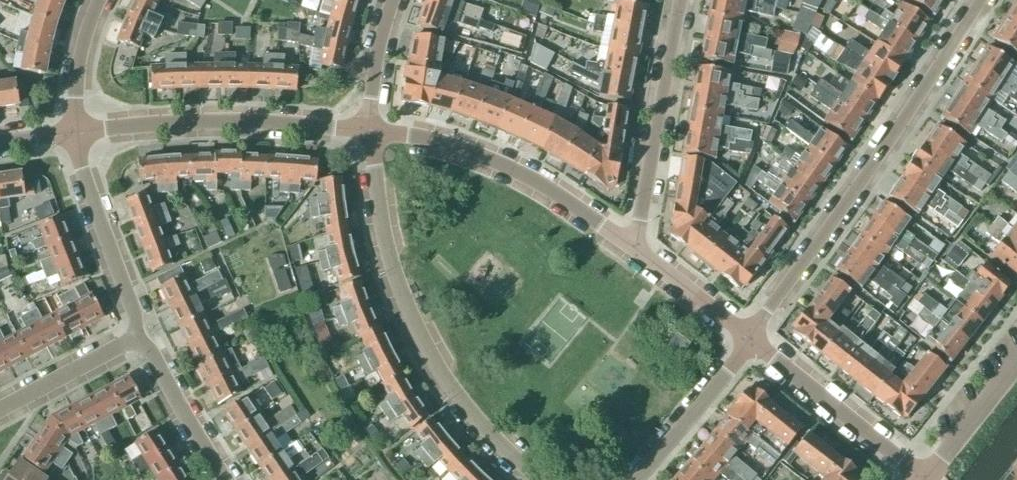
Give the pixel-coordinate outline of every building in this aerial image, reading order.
[(56,24),(64,0),(38,0),(40,1),(34,17),(56,24)] [(158,5),(149,0),(136,0),(128,18),(157,30),(161,21),(151,17),(158,5)] [(190,3),(200,9),(204,3),(199,0),(185,0),(190,3)] [(359,0),(327,0),(335,2),(331,17),(352,23),(359,0)] [(465,0),(428,0),(427,3),(479,20),(483,10),(465,5),(466,3),(464,3),(465,0)] [(541,0),(524,0),(519,13),(535,18),(541,0)] [(775,7),(741,0),(713,0),(710,16),(742,22),(744,12),(773,19),(775,9),(775,7)] [(775,9),(785,11),(788,1),(785,0),(777,0),(775,7),(775,9)] [(799,12),(815,15),(816,13),(822,0),(803,0),(799,12)] [(830,14),(836,4),(830,0),(828,0),(822,9),(830,14)] [(935,16),(943,4),(941,3),(943,0),(909,0),(935,16)] [(594,23),(642,32),(644,21),(646,20),(648,13),(646,11),(647,7),(617,2),(614,18),(607,17),(606,18),(595,16),(594,23)] [(479,21),(479,20),(427,3),(423,15),(419,28),(443,34),(447,21),(458,25),(476,31),(476,29),(492,34),(494,26),(479,21)] [(1013,9),(1011,8),(1005,18),(1007,19),(1016,25),(1016,3),(1013,9)] [(890,23),(917,41),(929,22),(902,4),(894,17),(884,11),(880,17),(890,23)] [(541,6),(541,5),(538,14),(552,19),(555,10),(541,6)] [(890,23),(880,17),(879,18),(869,11),(863,20),(883,33),(876,43),(904,60),(917,41),(890,23)] [(793,31),(806,36),(808,32),(815,17),(814,17),(815,15),(799,12),(793,31)] [(815,17),(810,27),(818,32),(818,31),(824,18),(816,15),(815,17)] [(710,16),(706,37),(761,48),(765,49),(767,40),(739,35),(742,22),(710,16)] [(49,49),(56,24),(34,17),(30,34),(20,32),(18,42),(49,49)] [(346,45),(352,23),(331,17),(327,32),(317,29),(315,39),(346,45)] [(153,39),(157,30),(128,18),(118,42),(139,48),(143,35),(153,39)] [(1007,19),(1001,28),(1000,26),(994,36),(996,37),(994,40),(1016,54),(1016,25),(1007,19)] [(640,42),(642,32),(594,23),(592,32),(603,34),(603,38),(610,39),(607,50),(639,56),(642,44),(640,42)] [(203,39),(204,27),(178,24),(177,36),(203,39)] [(298,43),(299,25),(287,24),(287,30),(279,30),(278,42),(298,43)] [(543,41),(548,28),(538,25),(534,37),(543,41)] [(792,55),(800,35),(781,31),(777,52),(792,55)] [(412,60),(440,67),(442,54),(453,56),(457,45),(417,37),(412,60)] [(759,59),(761,48),(706,37),(701,60),(733,67),(735,54),(759,59)] [(342,70),(346,45),(315,39),(313,49),(323,51),(321,66),(342,70)] [(801,49),(806,53),(807,51),(809,49),(811,45),(812,44),(805,39),(802,45),(801,49)] [(904,60),(876,43),(869,54),(850,41),(845,49),(892,80),(897,73),(899,72),(903,67),(902,65),(904,62),(903,62),(904,60)] [(45,75),(49,49),(18,42),(15,53),(25,55),(22,71),(45,75)] [(892,80),(845,49),(844,50),(838,46),(830,59),(840,65),(844,67),(848,70),(856,75),(851,82),(879,101),(880,99),(882,99),(885,94),(885,91),(892,80)] [(639,56),(607,50),(607,51),(600,48),(597,65),(586,63),(585,70),(633,79),(635,68),(637,67),(639,56)] [(1016,90),(1016,80),(1008,74),(1014,64),(988,48),(987,49),(984,50),(981,55),(981,58),(977,65),(1016,90)] [(787,76),(791,55),(774,52),(770,74),(787,76)] [(224,88),(224,55),(215,55),(215,66),(200,66),(200,88),(216,88),(224,88)] [(248,88),(248,67),(233,66),(234,55),(224,55),(224,88),(240,88),(248,88)] [(152,90),(176,89),(175,56),(166,56),(166,67),(151,68),(152,90)] [(200,88),(200,66),(185,66),(185,56),(175,56),(176,89),(200,88)] [(271,89),(273,57),(263,56),(263,67),(248,67),(248,88),(264,89),(271,89)] [(273,57),(271,89),(296,91),(298,69),(282,68),(283,57),(273,57)] [(518,72),(522,61),(511,58),(508,69),(518,72)] [(439,69),(440,67),(412,60),(410,71),(408,71),(404,103),(429,108),(430,105),(439,77),(427,75),(428,67),(439,69)] [(633,79),(585,70),(572,63),(567,72),(600,88),(598,97),(629,103),(630,99),(631,98),(633,91),(632,89),(633,79)] [(977,65),(971,73),(968,74),(965,79),(966,82),(992,98),(997,90),(1016,103),(1016,90),(977,65)] [(464,82),(465,83),(469,69),(460,66),(457,77),(452,76),(451,80),(439,77),(430,105),(429,108),(430,108),(431,105),(445,112),(447,108),(452,111),(452,110),(464,82)] [(697,88),(750,98),(752,89),(728,85),(730,74),(697,68),(694,81),(698,82),(697,88)] [(531,109),(530,108),(516,102),(526,75),(518,72),(509,99),(510,100),(498,131),(500,131),(500,130),(509,134),(510,137),(516,139),(519,138),(521,139),(531,109)] [(490,86),(493,77),(483,74),(480,84),(477,83),(476,87),(465,84),(465,83),(464,82),(452,110),(452,111),(451,114),(453,115),(454,113),(468,120),(470,116),(476,119),(474,122),(475,122),(488,91),(489,86),(490,86)] [(555,120),(552,118),(538,112),(553,79),(544,75),(530,108),(531,109),(521,139),(521,141),(523,142),(524,138),(530,140),(529,144),(543,150),(543,151),(544,152),(546,147),(545,147),(555,120)] [(789,86),(800,93),(807,83),(796,76),(789,86)] [(821,79),(816,86),(865,120),(877,102),(878,102),(879,101),(851,82),(843,94),(821,79)] [(985,109),(992,98),(966,82),(964,84),(961,85),(958,90),(958,92),(954,99),(999,129),(1004,122),(985,109)] [(18,105),(14,83),(0,85),(0,108),(18,105)] [(575,132),(572,131),(560,123),(572,90),(564,85),(552,118),(555,120),(545,147),(546,147),(544,152),(545,152),(546,150),(552,153),(550,156),(564,162),(563,163),(564,164),(566,159),(575,132)] [(816,86),(809,97),(831,111),(824,123),(851,141),(865,120),(816,86)] [(510,100),(509,99),(507,99),(510,90),(503,87),(499,96),(488,91),(475,122),(476,123),(477,121),(492,128),(493,124),(499,126),(497,130),(498,131),(510,100)] [(697,88),(693,88),(692,91),(696,92),(695,98),(691,98),(689,109),(723,115),(725,106),(736,108),(736,107),(748,109),(748,108),(754,109),(756,101),(750,100),(750,98),(697,88)] [(999,129),(954,99),(948,108),(946,109),(943,114),(943,117),(942,118),(968,136),(974,126),(993,138),(1001,143),(1006,135),(999,129)] [(777,111),(787,118),(794,108),(785,102),(777,111)] [(607,144),(621,147),(627,110),(607,108),(605,120),(593,118),(592,123),(604,133),(609,133),(607,144)] [(721,126),(723,115),(689,109),(687,124),(690,125),(689,131),(750,142),(752,132),(721,126)] [(587,173),(595,148),(594,148),(595,145),(582,137),(588,117),(578,113),(572,131),(575,132),(566,159),(564,164),(566,164),(567,161),(573,164),(571,168),(585,173),(586,172),(587,173)] [(809,146),(835,164),(846,148),(820,130),(814,139),(791,122),(790,123),(785,120),(780,126),(785,130),(809,147),(809,146)] [(771,144),(776,132),(766,127),(761,139),(771,144)] [(978,179),(977,180),(984,185),(990,177),(978,168),(959,155),(966,145),(938,127),(937,128),(935,127),(929,136),(931,137),(927,144),(978,179)] [(689,131),(685,130),(685,134),(688,135),(687,141),(684,140),(681,154),(715,160),(717,149),(749,155),(751,142),(750,142),(689,131)] [(978,179),(927,144),(926,143),(920,151),(918,149),(916,152),(917,152),(913,158),(943,179),(948,172),(971,187),(977,180),(978,179)] [(620,152),(621,147),(607,144),(606,150),(595,148),(587,173),(586,172),(585,173),(583,176),(585,177),(586,176),(607,190),(616,186),(622,152),(620,152)] [(821,184),(835,164),(809,146),(809,147),(800,159),(786,149),(781,155),(821,184)] [(217,174),(217,154),(214,154),(214,156),(190,157),(191,177),(206,177),(206,191),(216,191),(217,174)] [(240,191),(241,156),(241,154),(217,154),(217,174),(230,174),(230,179),(231,179),(230,191),(240,191)] [(816,191),(821,184),(781,155),(775,164),(780,168),(772,179),(806,204),(816,191)] [(265,178),(266,158),(241,156),(240,191),(250,191),(251,178),(265,178)] [(176,178),(191,177),(190,157),(176,158),(163,159),(167,193),(177,192),(176,178)] [(289,193),(292,159),(283,158),(266,158),(265,178),(279,179),(279,184),(280,184),(279,192),(289,193)] [(936,190),(943,179),(913,158),(906,168),(904,170),(906,172),(902,177),(963,221),(969,213),(936,190)] [(157,194),(167,193),(163,159),(150,160),(138,161),(140,182),(156,181),(156,186),(157,194)] [(292,159),(289,193),(299,194),(300,185),(298,186),(299,181),(315,182),(318,161),(292,159)] [(724,199),(725,199),(736,185),(723,174),(709,163),(683,159),(678,191),(675,193),(674,199),(676,202),(676,205),(675,205),(671,224),(675,227),(669,235),(685,248),(686,247),(724,199)] [(1010,170),(1000,182),(1016,195),(1016,176),(1010,170)] [(806,204),(772,179),(771,181),(761,173),(755,181),(775,195),(768,204),(793,222),(806,204)] [(10,208),(9,199),(34,195),(33,187),(23,188),(20,174),(0,177),(0,210),(10,208)] [(957,229),(963,221),(902,177),(901,179),(902,180),(898,187),(896,185),(890,194),(892,196),(890,198),(918,216),(925,207),(957,229)] [(309,209),(344,204),(342,180),(321,182),(322,197),(316,198),(307,199),(309,209)] [(135,225),(168,213),(165,204),(151,209),(146,194),(126,202),(135,225)] [(733,205),(725,199),(724,199),(686,247),(692,252),(690,254),(702,263),(704,261),(704,262),(723,235),(714,228),(717,224),(733,205)] [(752,213),(757,206),(747,199),(742,206),(752,213)] [(925,257),(933,262),(944,246),(934,239),(927,249),(913,239),(903,232),(910,222),(885,203),(884,205),(880,205),(877,209),(878,213),(875,218),(874,219),(925,257)] [(327,234),(348,230),(344,205),(344,204),(309,209),(310,219),(319,218),(319,220),(324,218),(327,234)] [(163,242),(163,241),(158,227),(171,222),(168,213),(135,225),(144,249),(163,242)] [(874,219),(875,218),(872,216),(869,221),(871,223),(862,235),(887,254),(893,247),(919,266),(920,264),(925,258),(925,257),(874,219)] [(47,247),(71,237),(63,217),(39,226),(43,238),(31,242),(35,252),(47,247)] [(1011,230),(1007,226),(997,218),(993,225),(1016,244),(1016,223),(1011,230)] [(227,219),(219,222),(227,239),(235,236),(227,219)] [(766,229),(755,221),(752,226),(762,234),(754,245),(756,246),(754,250),(766,259),(779,242),(781,244),(788,234),(786,232),(788,230),(773,219),(766,229)] [(1016,277),(1016,244),(993,225),(985,234),(1000,245),(990,258),(1016,278),(1016,277)] [(319,263),(353,254),(348,230),(327,234),(330,249),(317,253),(319,263)] [(723,276),(745,247),(742,244),(746,239),(740,234),(736,239),(736,240),(733,243),(723,235),(704,262),(704,261),(702,263),(715,273),(717,271),(722,276),(723,276)] [(879,265),(887,254),(862,235),(851,251),(850,252),(907,295),(911,289),(889,272),(879,265)] [(163,242),(144,249),(153,273),(172,266),(167,251),(180,246),(176,236),(163,241),(163,242)] [(42,271),(79,257),(71,237),(47,247),(51,258),(39,263),(42,271)] [(960,269),(969,257),(955,246),(946,258),(960,269)] [(766,259),(754,250),(752,252),(745,247),(723,276),(722,276),(739,289),(742,285),(746,288),(766,262),(765,261),(766,259)] [(15,250),(9,252),(11,259),(17,257),(15,250)] [(850,252),(851,251),(849,250),(845,254),(847,256),(837,271),(862,290),(869,280),(879,287),(878,288),(881,290),(883,291),(892,298),(885,307),(894,314),(907,295),(850,252)] [(353,254),(319,263),(322,273),(329,271),(329,272),(335,270),(339,285),(359,279),(353,254)] [(79,257),(42,271),(46,280),(58,275),(63,287),(87,277),(79,257)] [(216,268),(211,258),(201,263),(206,273),(216,268)] [(925,258),(920,264),(927,270),(932,263),(925,258)] [(965,279),(996,304),(1002,297),(1003,298),(1010,288),(1009,287),(1011,285),(986,264),(974,278),(969,274),(965,279)] [(223,281),(222,281),(218,271),(188,285),(184,276),(179,267),(161,276),(165,285),(160,288),(170,307),(223,281)] [(279,294),(292,290),(285,269),(272,274),(279,294)] [(932,272),(926,279),(937,287),(942,280),(932,272)] [(996,304),(965,279),(964,280),(955,273),(948,281),(963,292),(955,302),(982,324),(991,313),(989,312),(996,304)] [(809,309),(827,324),(850,293),(832,279),(830,281),(829,281),(822,291),(823,291),(816,299),(808,309),(809,309)] [(179,326),(203,314),(198,306),(216,297),(217,300),(231,293),(225,280),(222,281),(223,281),(170,307),(179,326)] [(336,319),(368,307),(364,295),(360,283),(340,289),(345,304),(332,309),(336,318),(336,319)] [(312,286),(301,290),(303,296),(314,293),(312,286)] [(66,294),(84,328),(103,318),(91,295),(80,301),(74,289),(66,294)] [(66,294),(57,298),(63,310),(53,315),(65,338),(84,328),(66,294)] [(982,324),(955,302),(955,303),(952,301),(944,311),(924,295),(918,303),(966,342),(971,335),(973,336),(982,324)] [(966,342),(918,303),(917,303),(915,301),(909,309),(918,316),(917,317),(933,330),(924,342),(950,362),(952,360),(953,361),(961,351),(960,350),(966,342)] [(378,331),(378,330),(373,318),(368,307),(336,319),(336,318),(313,327),(318,339),(338,331),(337,328),(347,324),(347,326),(352,324),(358,340),(361,339),(378,331)] [(65,338),(53,315),(42,321),(37,309),(28,314),(46,348),(65,338)] [(825,325),(827,324),(809,309),(808,311),(807,310),(794,327),(793,326),(790,330),(795,334),(810,346),(809,347),(821,356),(837,335),(825,325)] [(842,324),(850,314),(844,309),(836,319),(842,324)] [(234,324),(246,319),(243,311),(230,316),(234,324)] [(839,369),(859,344),(858,344),(874,324),(880,317),(872,311),(866,318),(865,318),(850,337),(840,330),(837,335),(821,356),(832,365),(832,364),(839,369)] [(321,312),(309,316),(309,317),(313,326),(324,322),(321,312)] [(27,358),(46,348),(28,314),(20,318),(26,329),(15,335),(27,358)] [(189,346),(218,332),(215,327),(210,330),(203,314),(179,326),(189,346)] [(360,367),(391,352),(380,328),(378,330),(378,331),(361,339),(367,352),(355,358),(360,367)] [(887,380),(893,371),(892,370),(900,361),(903,356),(895,349),(898,345),(907,334),(901,328),(892,339),(891,338),(856,383),(862,388),(874,397),(887,380)] [(199,366),(222,354),(216,340),(221,338),(218,332),(189,346),(199,366)] [(856,383),(891,338),(883,332),(867,351),(859,344),(839,369),(856,383)] [(15,335),(4,341),(0,333),(0,351),(9,368),(27,358),(15,335)] [(678,360),(690,345),(675,333),(663,348),(678,360)] [(329,335),(319,340),(324,352),(334,348),(329,335)] [(9,368),(0,351),(0,372),(9,368)] [(400,374),(401,375),(403,374),(391,352),(360,367),(364,376),(371,373),(376,371),(384,384),(400,374)] [(208,385),(232,373),(222,354),(199,366),(208,385)] [(902,384),(921,399),(921,400),(929,390),(929,389),(935,381),(936,382),(943,372),(943,371),(945,369),(926,355),(914,370),(902,384)] [(232,373),(208,385),(218,405),(242,394),(237,384),(269,368),(264,358),(232,374),(232,373)] [(899,389),(902,384),(914,370),(903,363),(895,372),(893,371),(887,380),(899,389)] [(405,382),(401,375),(400,374),(384,384),(382,385),(391,399),(386,402),(379,407),(384,416),(414,397),(409,390),(405,382)] [(348,387),(343,376),(333,381),(338,392),(348,387)] [(109,387),(121,410),(127,421),(136,417),(130,406),(141,400),(128,377),(109,387)] [(921,399),(902,384),(899,389),(887,380),(874,397),(884,406),(885,406),(900,418),(904,422),(908,418),(907,418),(921,401),(920,400),(921,399)] [(275,400),(283,394),(274,382),(267,387),(275,400)] [(757,422),(771,405),(770,405),(771,403),(750,386),(734,406),(735,407),(727,416),(757,440),(765,429),(757,422)] [(111,416),(121,410),(109,387),(90,397),(108,432),(116,427),(111,416)] [(100,436),(108,432),(90,397),(73,406),(85,429),(94,424),(100,436)] [(414,397),(384,416),(389,424),(397,419),(397,420),(402,417),(403,419),(411,430),(428,417),(423,410),(418,404),(414,397)] [(256,415),(257,416),(262,413),(258,408),(254,411),(244,398),(222,412),(234,430),(256,415)] [(757,440),(779,458),(786,448),(787,448),(802,430),(771,405),(757,422),(765,429),(757,440)] [(77,434),(85,429),(73,406),(51,417),(67,441),(78,448),(83,445),(77,434)] [(246,448),(293,415),(289,407),(263,425),(257,416),(256,415),(234,430),(246,448)] [(259,466),(280,451),(274,442),(300,424),(295,416),(294,416),(293,415),(246,448),(259,466)] [(779,458),(757,440),(727,416),(726,417),(728,418),(723,424),(722,422),(714,431),(739,451),(746,443),(755,451),(773,466),(779,458)] [(62,448),(67,441),(51,417),(35,441),(67,463),(72,455),(62,448)] [(421,461),(447,439),(439,429),(432,419),(415,432),(425,445),(421,448),(414,454),(421,461)] [(379,434),(372,425),(365,431),(372,439),(379,434)] [(136,470),(168,449),(157,431),(135,444),(142,455),(130,462),(136,470)] [(739,451),(714,431),(706,442),(707,443),(703,448),(744,479),(753,479),(756,477),(757,476),(734,457),(739,451)] [(788,466),(796,455),(826,479),(840,461),(839,460),(808,435),(800,446),(796,443),(782,461),(788,466)] [(449,473),(464,458),(456,449),(447,439),(421,461),(428,469),(434,463),(434,464),(438,461),(449,473)] [(62,471),(67,463),(35,441),(23,459),(45,473),(51,464),(62,471)] [(703,448),(698,455),(696,453),(688,462),(711,479),(714,479),(719,474),(726,479),(744,479),(703,448)] [(180,467),(168,449),(136,470),(141,477),(152,471),(158,479),(159,479),(180,467)] [(309,458),(302,450),(287,460),(280,451),(259,466),(268,479),(277,479),(309,458)] [(277,479),(300,479),(329,459),(321,450),(309,459),(309,458),(277,479)] [(482,475),(473,467),(464,458),(449,473),(457,479),(478,479),(482,475)] [(410,468),(403,459),(402,460),(394,467),(401,476),(410,468)] [(857,479),(858,479),(861,475),(857,472),(841,459),(839,460),(840,461),(826,479),(827,479),(857,479)] [(20,462),(11,475),(5,471),(0,479),(47,479),(20,462)] [(688,462),(679,472),(681,474),(677,478),(680,479),(711,479),(688,462)] [(159,479),(189,479),(180,467),(159,479)]
